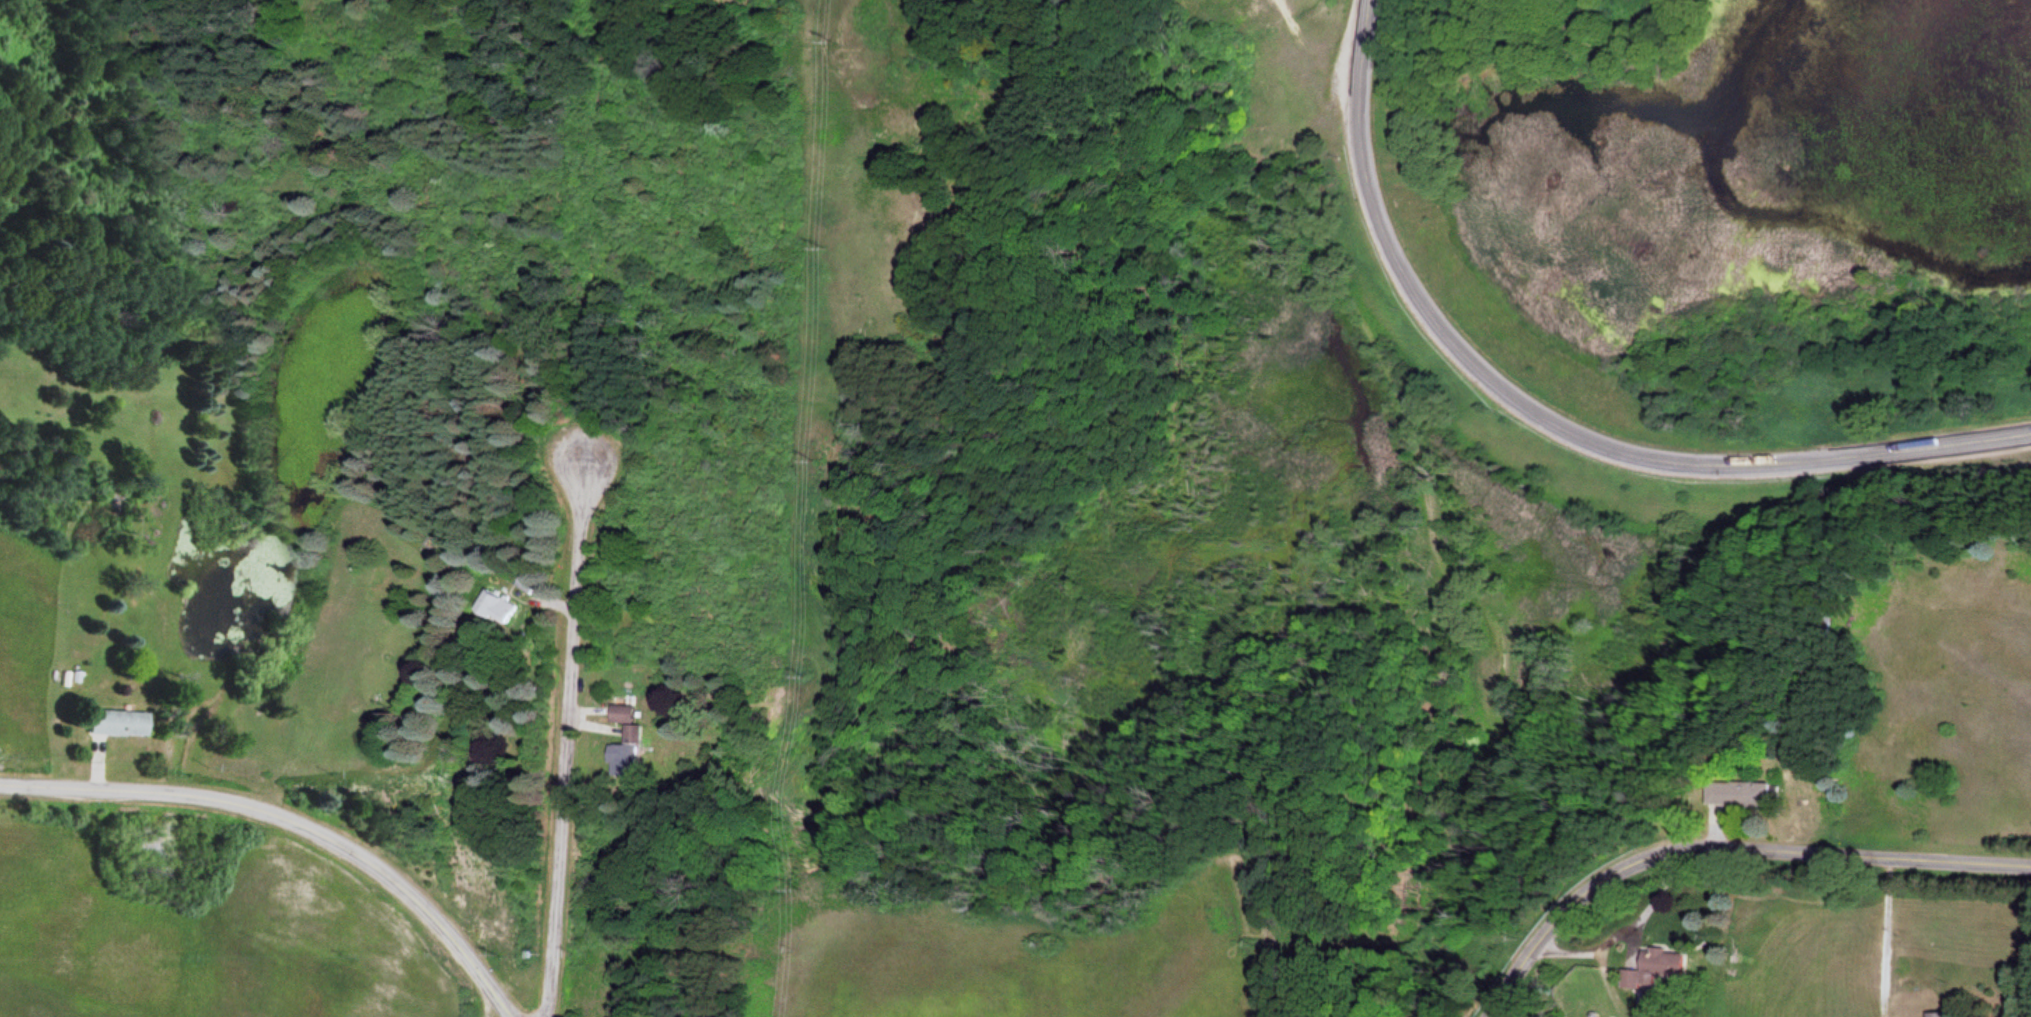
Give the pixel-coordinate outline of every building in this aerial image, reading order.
[(514,586),(530,594),(536,582),(521,573),(514,586)] [(509,625),(516,600),(482,590),(475,615),(509,625)] [(633,698),(612,698),(612,724),(633,724),(633,698)] [(142,737),(143,712),(85,711),(84,735),(142,737)] [(624,726),(624,745),(613,745),(614,771),(642,771),(642,726),(624,726)] [(1702,807),(1768,807),(1768,782),(1702,782),(1702,807)] [(1639,971),(1620,971),(1620,985),(1682,986),(1683,950),(1639,950),(1639,971)]
